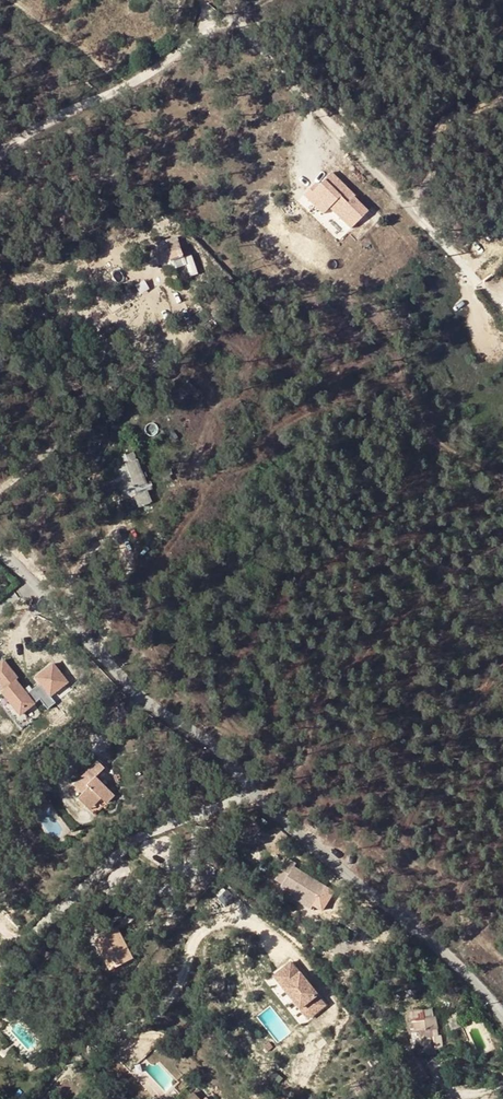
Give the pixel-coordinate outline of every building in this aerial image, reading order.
[(334,223),(356,243),(372,226),(360,214),(354,219),(345,211),(334,223)] [(156,241),(159,262),(182,258),(179,238),(156,241)] [(184,261),(162,268),(165,278),(187,270),(184,261)] [(169,285),(165,287),(169,298),(173,296),(169,285)] [(127,514),(138,509),(135,501),(129,502),(120,480),(138,473),(136,467),(113,478),(127,514)] [(138,473),(120,480),(129,502),(135,501),(138,509),(153,503),(150,496),(148,497),(138,473)] [(153,503),(138,509),(142,519),(157,514),(153,503)] [(35,703),(2,658),(0,660),(0,688),(0,689),(0,694),(16,716),(35,703)] [(32,676),(48,697),(68,682),(53,661),(32,676)] [(86,809),(93,817),(102,808),(104,809),(107,806),(105,804),(113,795),(96,777),(104,768),(97,761),(73,786),(82,794),(77,799),(86,807),(86,809)] [(291,861),(278,882),(284,886),(284,888),(297,896),(315,907),(327,889),(297,869),(299,866),(291,861)] [(264,862),(259,866),(268,880),(274,877),(264,862)] [(313,912),(315,907),(297,896),(295,900),(313,912)] [(95,941),(110,970),(132,958),(116,929),(95,941)] [(286,949),(277,956),(285,967),(277,973),(293,995),(311,982),(286,949)] [(285,967),(277,956),(268,963),(277,973),(285,967)] [(319,992),(311,982),(293,995),(302,1006),(319,992)] [(421,1033),(423,1039),(439,1036),(438,1028),(439,1028),(437,1018),(425,1020),(424,1011),(413,1013),(414,1022),(413,1022),(414,1030),(411,1031),(411,1034),(421,1033)] [(194,1094),(199,1098),(205,1098),(207,1098),(198,1089),(194,1094)]
